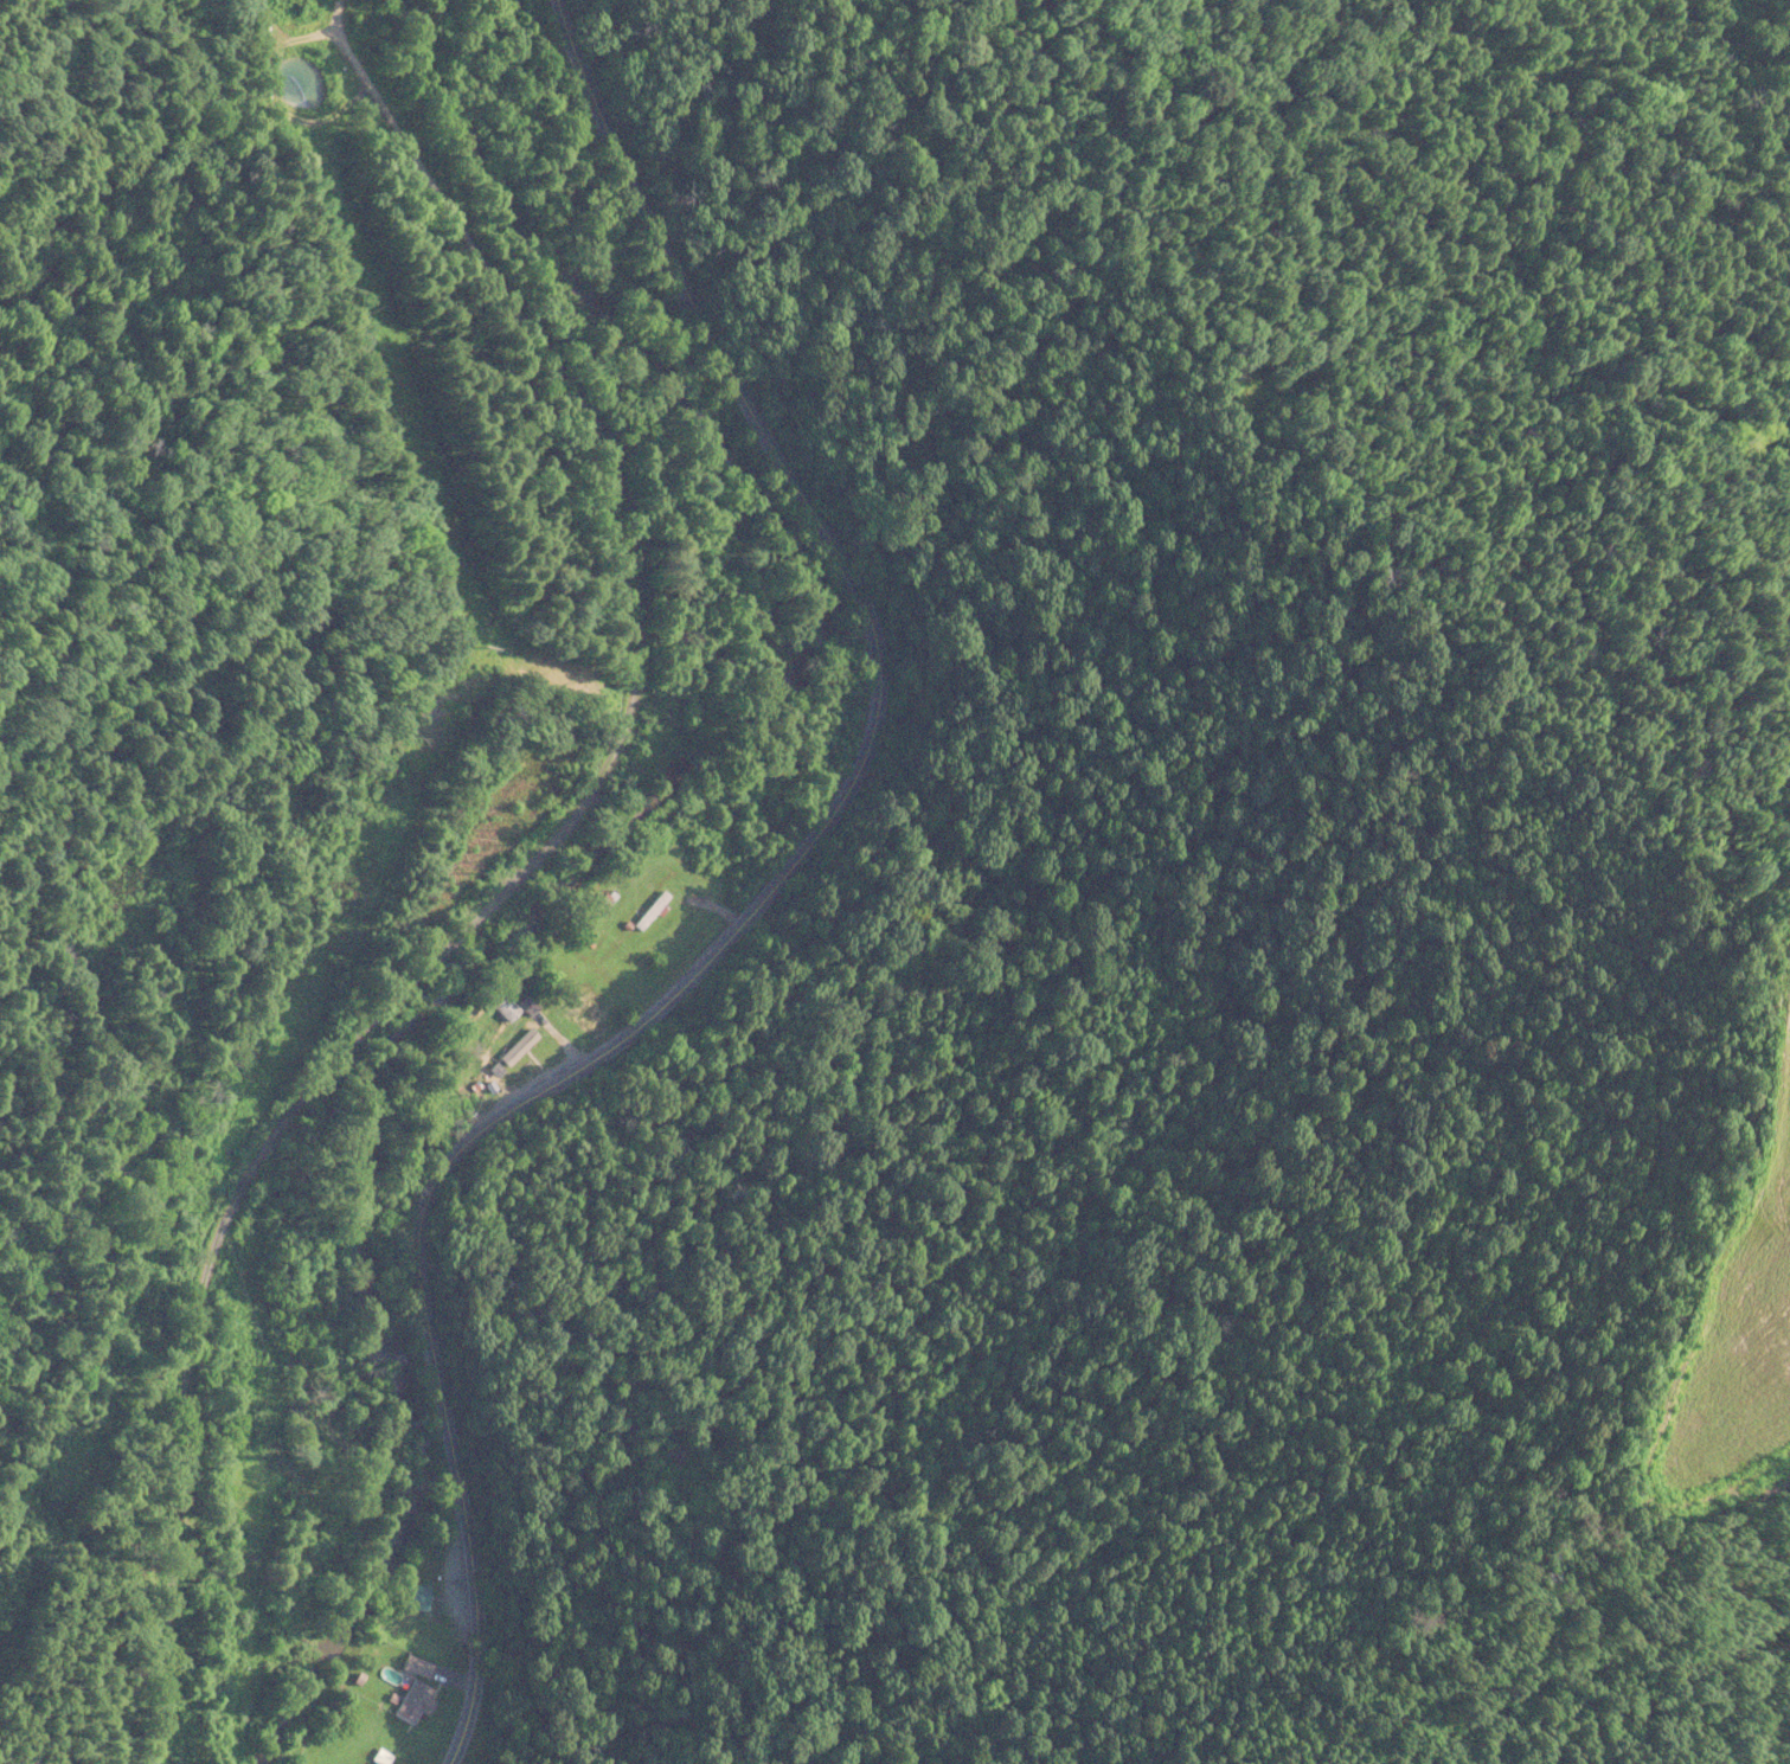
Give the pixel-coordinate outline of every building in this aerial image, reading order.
[(630,925),(640,933),(669,897),(659,889),(630,925)] [(520,1012),(501,993),(489,1006),(508,1024),(520,1012)] [(500,1057),(508,1066),(537,1038),(528,1029),(500,1057)] [(426,1586),(396,1586),(396,1611),(426,1611),(426,1586)] [(399,1669),(422,1678),(427,1665),(404,1656),(399,1669)] [(432,1704),(424,1700),(430,1689),(410,1679),(390,1717),(409,1726),(416,1712),(426,1717),(432,1704)]
